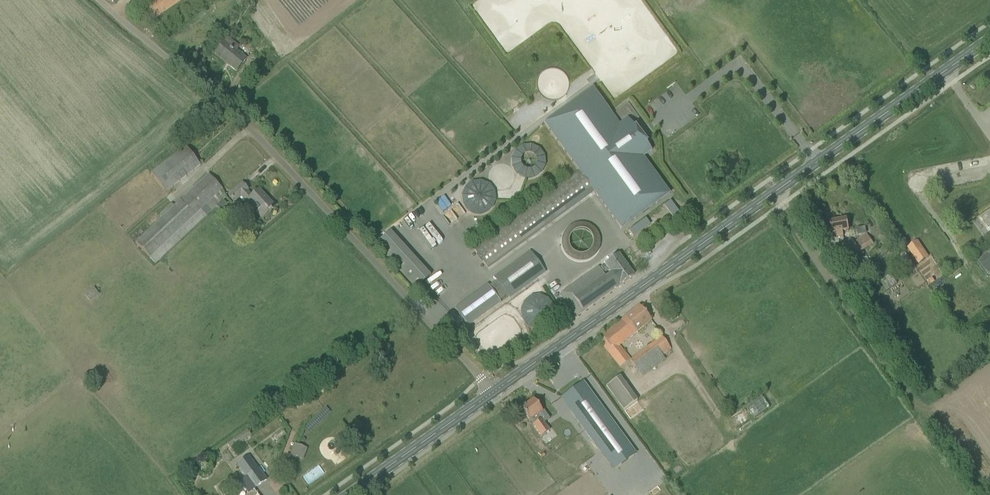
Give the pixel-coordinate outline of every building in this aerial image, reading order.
[(146,6),(155,19),(181,0),(154,0),(146,6)] [(229,66),(236,71),(246,60),(236,51),(239,47),(228,38),(215,54),(226,63),(227,62),(230,64),(229,66)] [(544,123),(580,173),(482,244),(474,250),(487,267),(593,191),(621,230),(670,194),(644,157),(652,151),(646,143),(648,142),(635,125),(634,126),(628,118),(619,124),(593,87),(544,123)] [(543,145),(512,146),(513,177),(544,176),(543,145)] [(186,146),(150,170),(164,191),(200,167),(186,146)] [(208,174),(209,175),(136,243),(155,264),(206,216),(201,210),(210,201),(216,208),(217,206),(223,200),(225,198),(222,190),(223,189),(209,174),(208,174)] [(469,178),(460,208),(488,217),(498,187),(469,178)] [(248,190),(243,184),(230,196),(235,202),(241,196),(263,219),(269,212),(270,213),(272,212),(271,211),(275,207),(259,190),(252,197),(246,191),(248,190)] [(677,222),(683,218),(671,201),(664,205),(677,222)] [(650,225),(646,218),(629,231),(633,237),(650,225)] [(847,218),(830,222),(832,233),(833,233),(834,238),(844,236),(843,231),(850,230),(847,218)] [(374,245),(412,285),(418,279),(421,283),(430,274),(389,230),(374,245)] [(851,238),(829,253),(838,268),(844,264),(843,262),(873,243),(868,234),(854,243),(851,238)] [(908,248),(919,264),(929,257),(918,241),(908,248)] [(934,263),(941,260),(937,251),(930,254),(934,263)] [(531,252),(496,279),(509,297),(545,271),(531,252)] [(989,275),(989,253),(978,261),(988,276),(989,275)] [(560,294),(575,316),(600,299),(619,285),(620,286),(634,276),(619,255),(605,265),(601,268),(605,274),(609,271),(611,274),(606,278),(599,267),(560,294)] [(866,277),(863,279),(867,285),(877,278),(874,275),(868,279),(866,277)] [(501,303),(500,301),(489,287),(488,285),(455,309),(468,327),(501,303)] [(516,310),(529,327),(554,307),(540,290),(516,310)] [(604,338),(600,341),(620,367),(631,360),(619,345),(628,339),(636,334),(638,332),(637,332),(651,321),(639,306),(602,336),(604,338)] [(395,322),(399,328),(404,325),(399,319),(395,322)] [(631,361),(642,376),(665,359),(663,356),(671,349),(662,337),(640,354),(631,361)] [(623,410),(637,400),(620,375),(606,385),(623,410)] [(572,412),(615,470),(634,456),(582,384),(574,390),(583,403),(572,412)] [(295,409),(310,398),(307,394),(292,404),(295,409)] [(754,416),(769,406),(762,396),(747,406),(754,416)] [(595,483),(599,480),(591,468),(589,469),(565,435),(557,441),(544,424),(550,419),(545,411),(543,412),(534,399),(521,408),(530,421),(531,421),(534,425),(533,425),(555,455),(550,459),(568,484),(576,494),(578,494),(595,483)] [(236,444),(238,446),(251,436),(247,430),(227,444),(230,448),(236,444)] [(291,455),(297,457),(301,447),(295,444),(291,455)] [(267,480),(252,460),(249,455),(236,464),(243,474),(246,478),(254,489),(267,480)]
